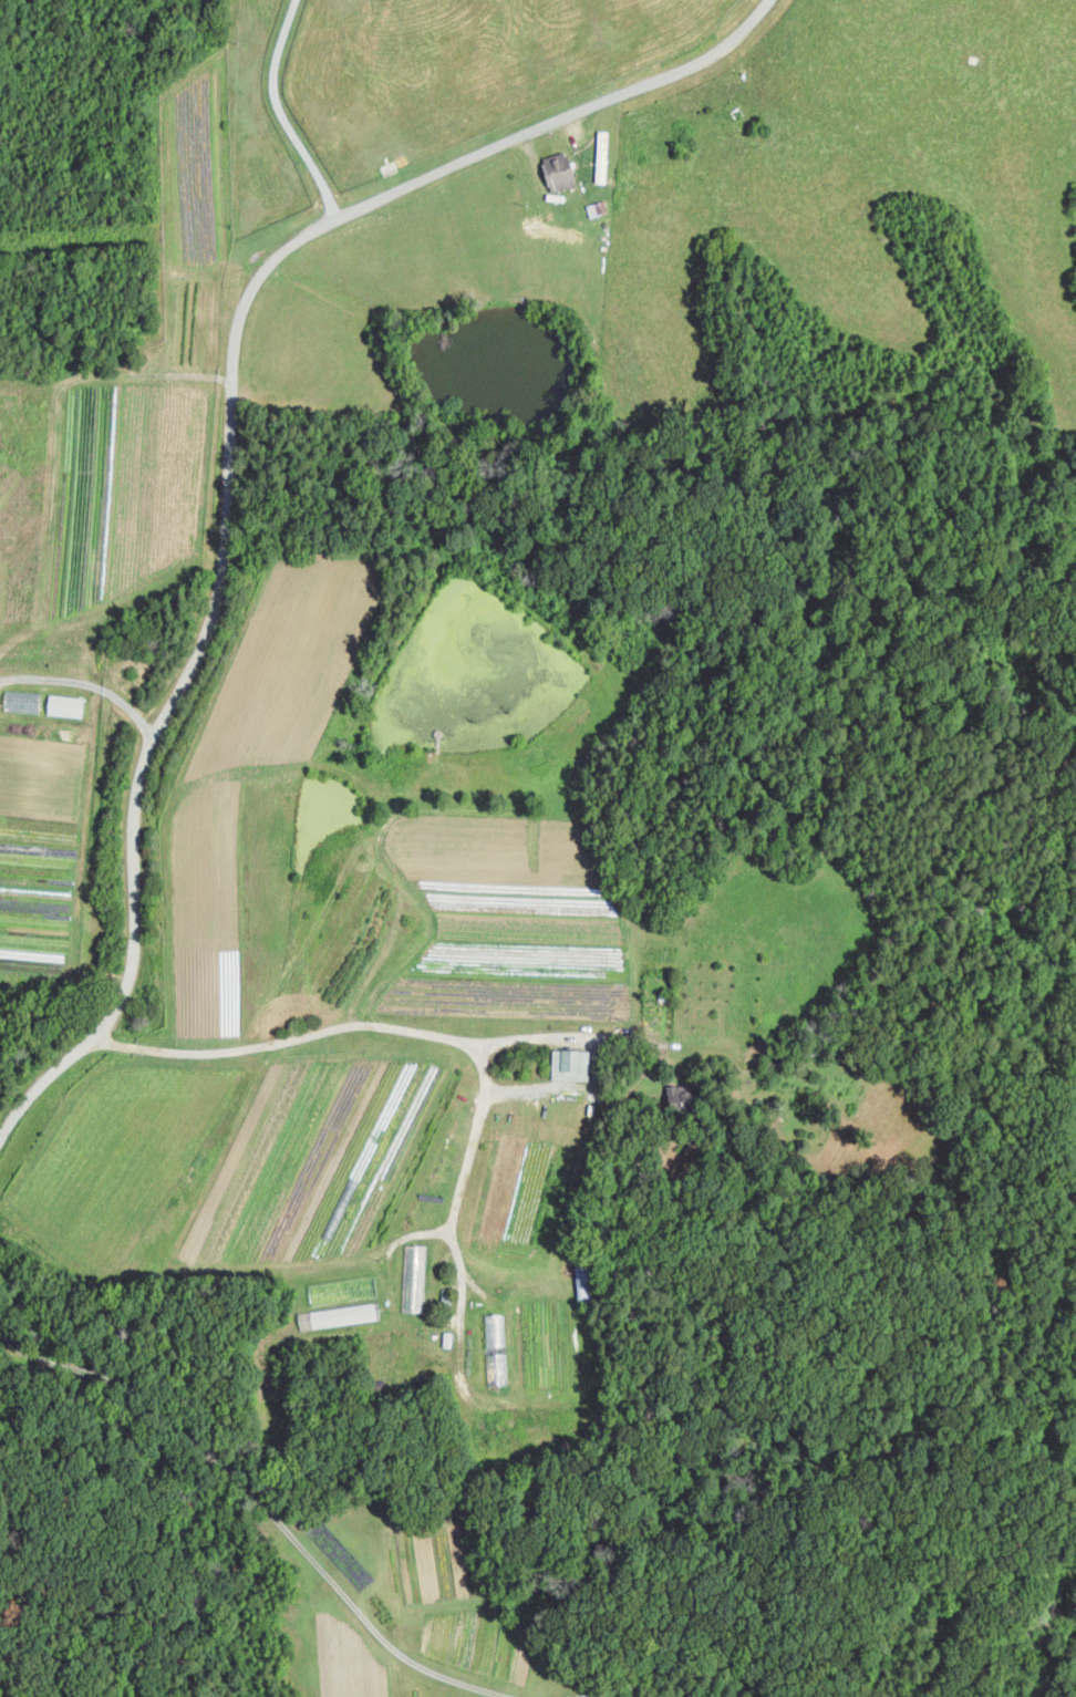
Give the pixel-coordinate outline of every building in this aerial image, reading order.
[(609,183),(611,131),(599,130),(596,183),(609,183)] [(579,185),(571,151),(545,157),(553,191),(579,185)] [(2,689),(35,691),(35,707),(1,705),(2,689)] [(46,693),(81,694),(80,712),(45,710),(46,693)] [(592,1049),(554,1048),(553,1079),(591,1080),(592,1049)] [(403,1311),(425,1312),(427,1245),(405,1244),(403,1311)] [(579,1265),(580,1300),(596,1300),(595,1265),(579,1265)] [(383,1319),(381,1301),(299,1311),(302,1329),(383,1319)] [(507,1346),(505,1313),(485,1314),(486,1346),(507,1346)] [(508,1352),(487,1353),(488,1385),(509,1385),(508,1352)]
